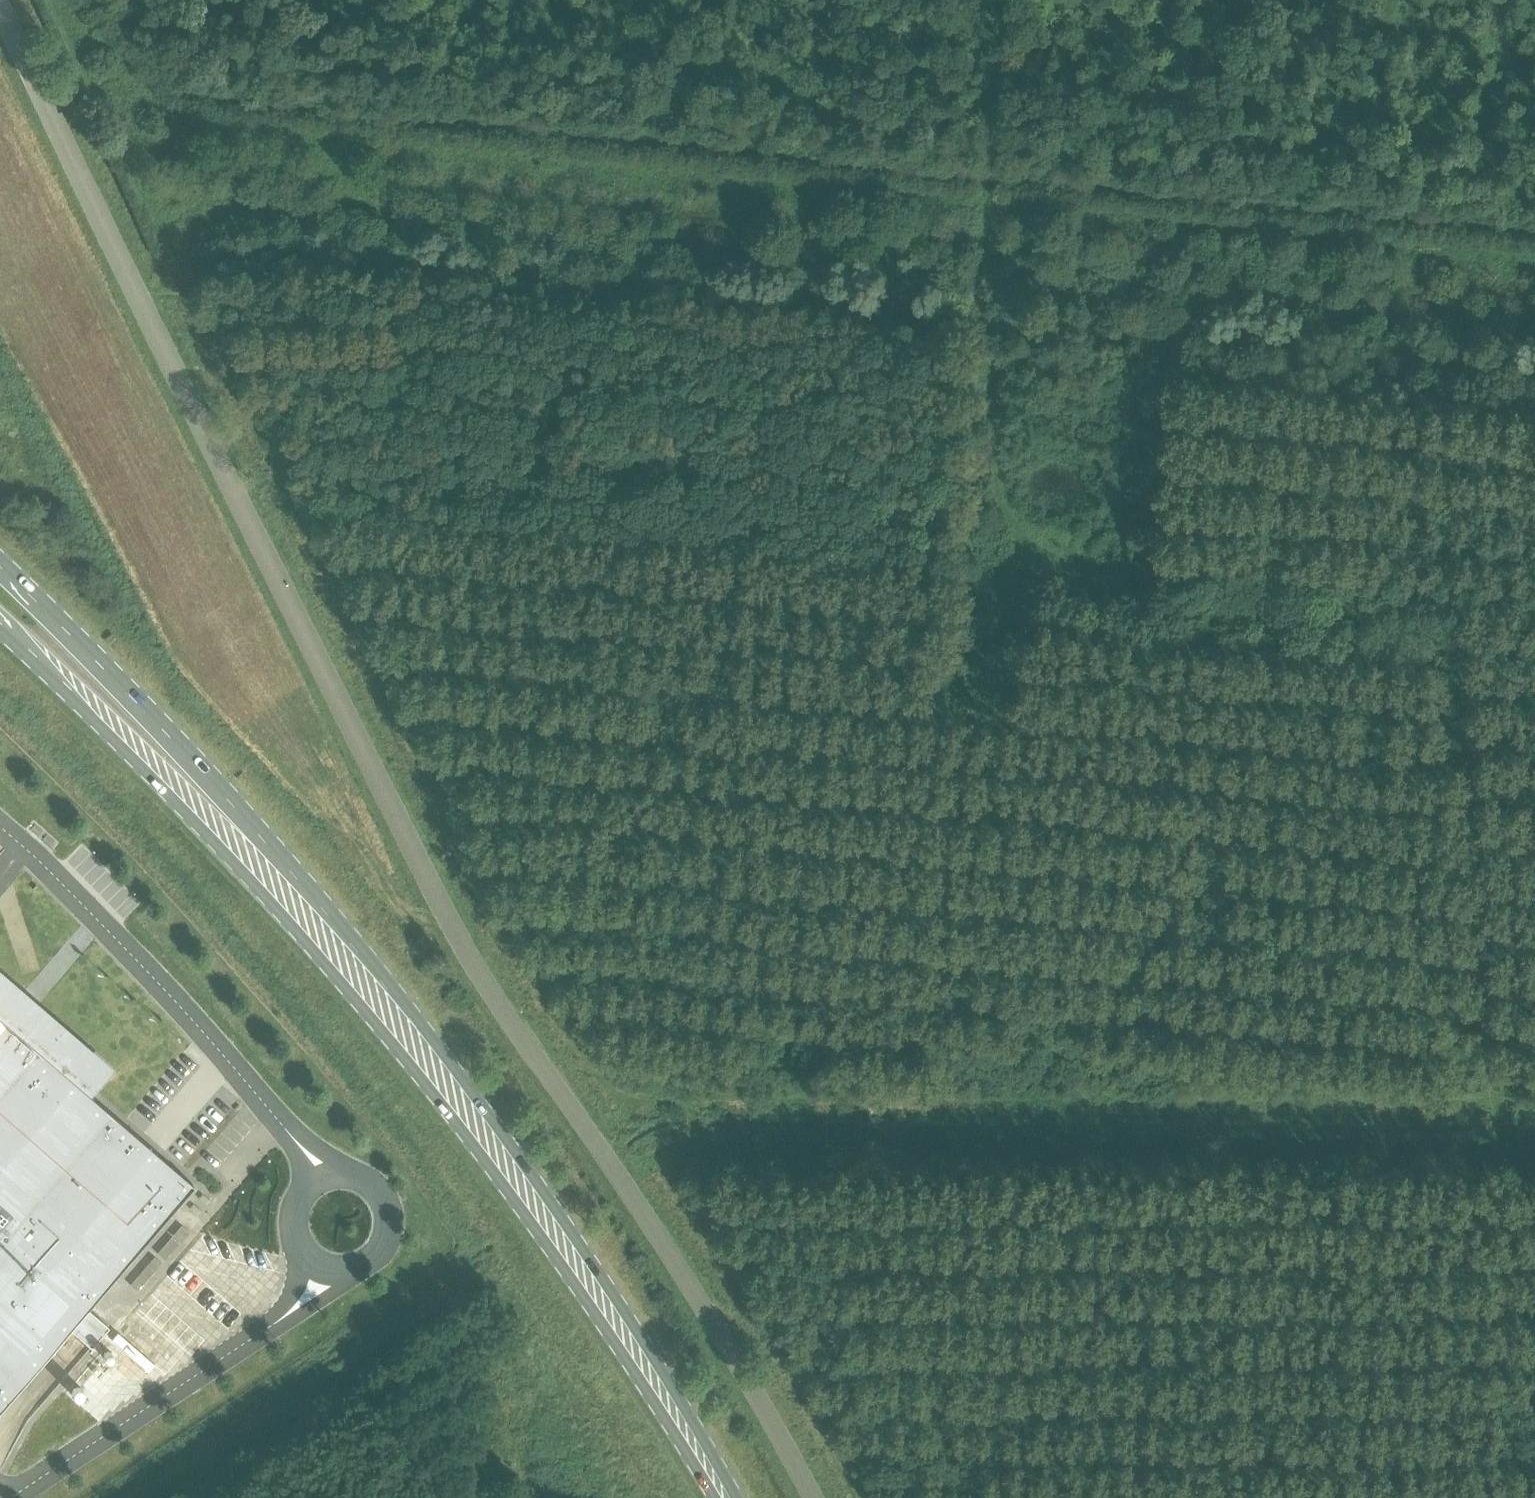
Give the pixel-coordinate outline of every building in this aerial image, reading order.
[(71,1330),(92,1348),(109,1327),(88,1309),(194,1186),(84,1091),(87,1088),(89,1089),(105,1070),(30,1006),(32,1003),(30,1001),(26,998),(24,1000),(0,979),(0,1411),(71,1330)] [(105,1353),(104,1355),(105,1357),(106,1359),(108,1360),(110,1360),(111,1359),(113,1357),(113,1355),(113,1353),(111,1352),(110,1351),(108,1351),(106,1352),(105,1353)] [(73,1391),(73,1393),(73,1395),(74,1397),(76,1398),(78,1399),(81,1398),(83,1397),(84,1395),(84,1393),(84,1391),(83,1389),(81,1387),(78,1387),(76,1387),(74,1389),(73,1391)]
